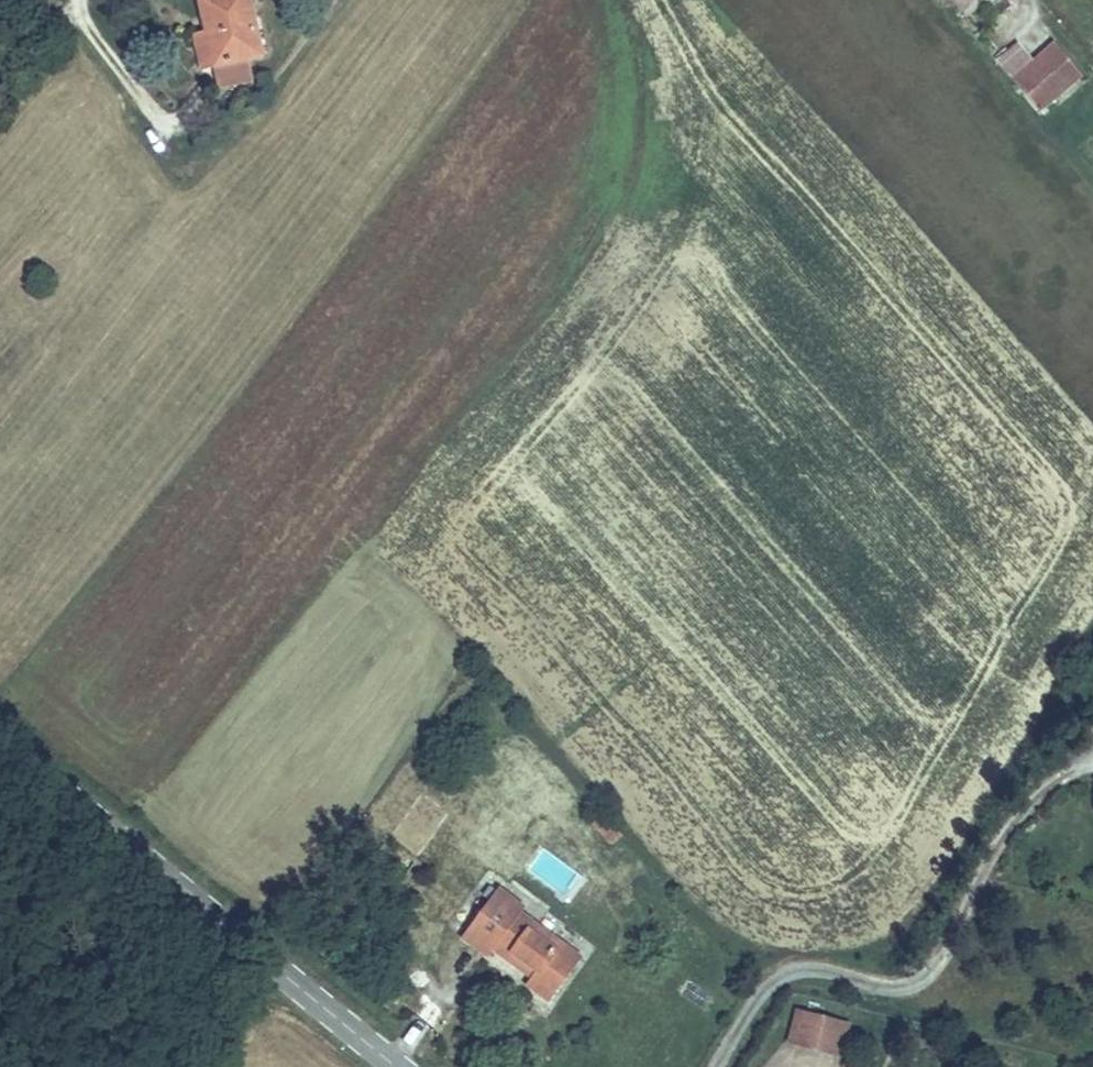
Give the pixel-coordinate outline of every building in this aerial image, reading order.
[(216,61),(264,50),(251,0),(201,0),(216,61)] [(1018,81),(1043,110),(1083,78),(1058,48),(1018,81)] [(544,974),(538,981),(534,985),(554,1002),(583,960),(520,914),(524,906),(504,891),(468,938),(492,957),(498,950),(504,943),(544,974)] [(498,950),(538,981),(544,974),(504,943),(498,950)] [(822,1021),(801,1015),(795,1037),(817,1042),(822,1021)]
